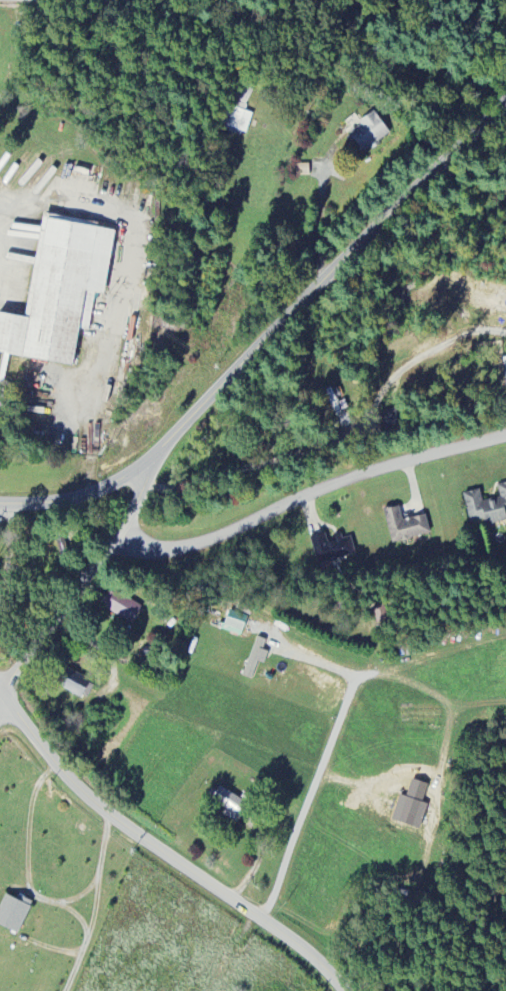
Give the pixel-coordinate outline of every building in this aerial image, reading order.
[(247,134),(253,114),(245,112),(251,92),(242,90),(239,101),(228,97),(219,125),(247,134)] [(364,153),(391,135),(376,113),(349,131),(364,153)] [(79,330),(89,331),(94,294),(106,295),(116,226),(42,215),(27,318),(0,314),(0,354),(73,365),(79,330)] [(470,523),(486,520),(487,526),(505,523),(505,484),(498,485),(500,499),(483,502),(480,490),(464,493),(470,523)] [(384,510),(392,544),(430,535),(426,515),(403,521),(399,507),(384,510)] [(351,537),(342,540),(341,536),(327,540),(325,534),(310,539),(318,566),(356,554),(351,537)] [(134,623),(142,606),(109,590),(101,608),(134,623)] [(225,626),(244,631),(247,616),(228,612),(225,626)] [(269,653),(263,651),(266,641),(257,638),(243,677),(252,680),(258,663),(264,665),(269,653)] [(248,804),(217,787),(209,800),(226,810),(223,816),(237,824),(248,804)] [(33,903),(17,896),(15,900),(6,895),(0,907),(0,927),(18,935),(33,903)]
